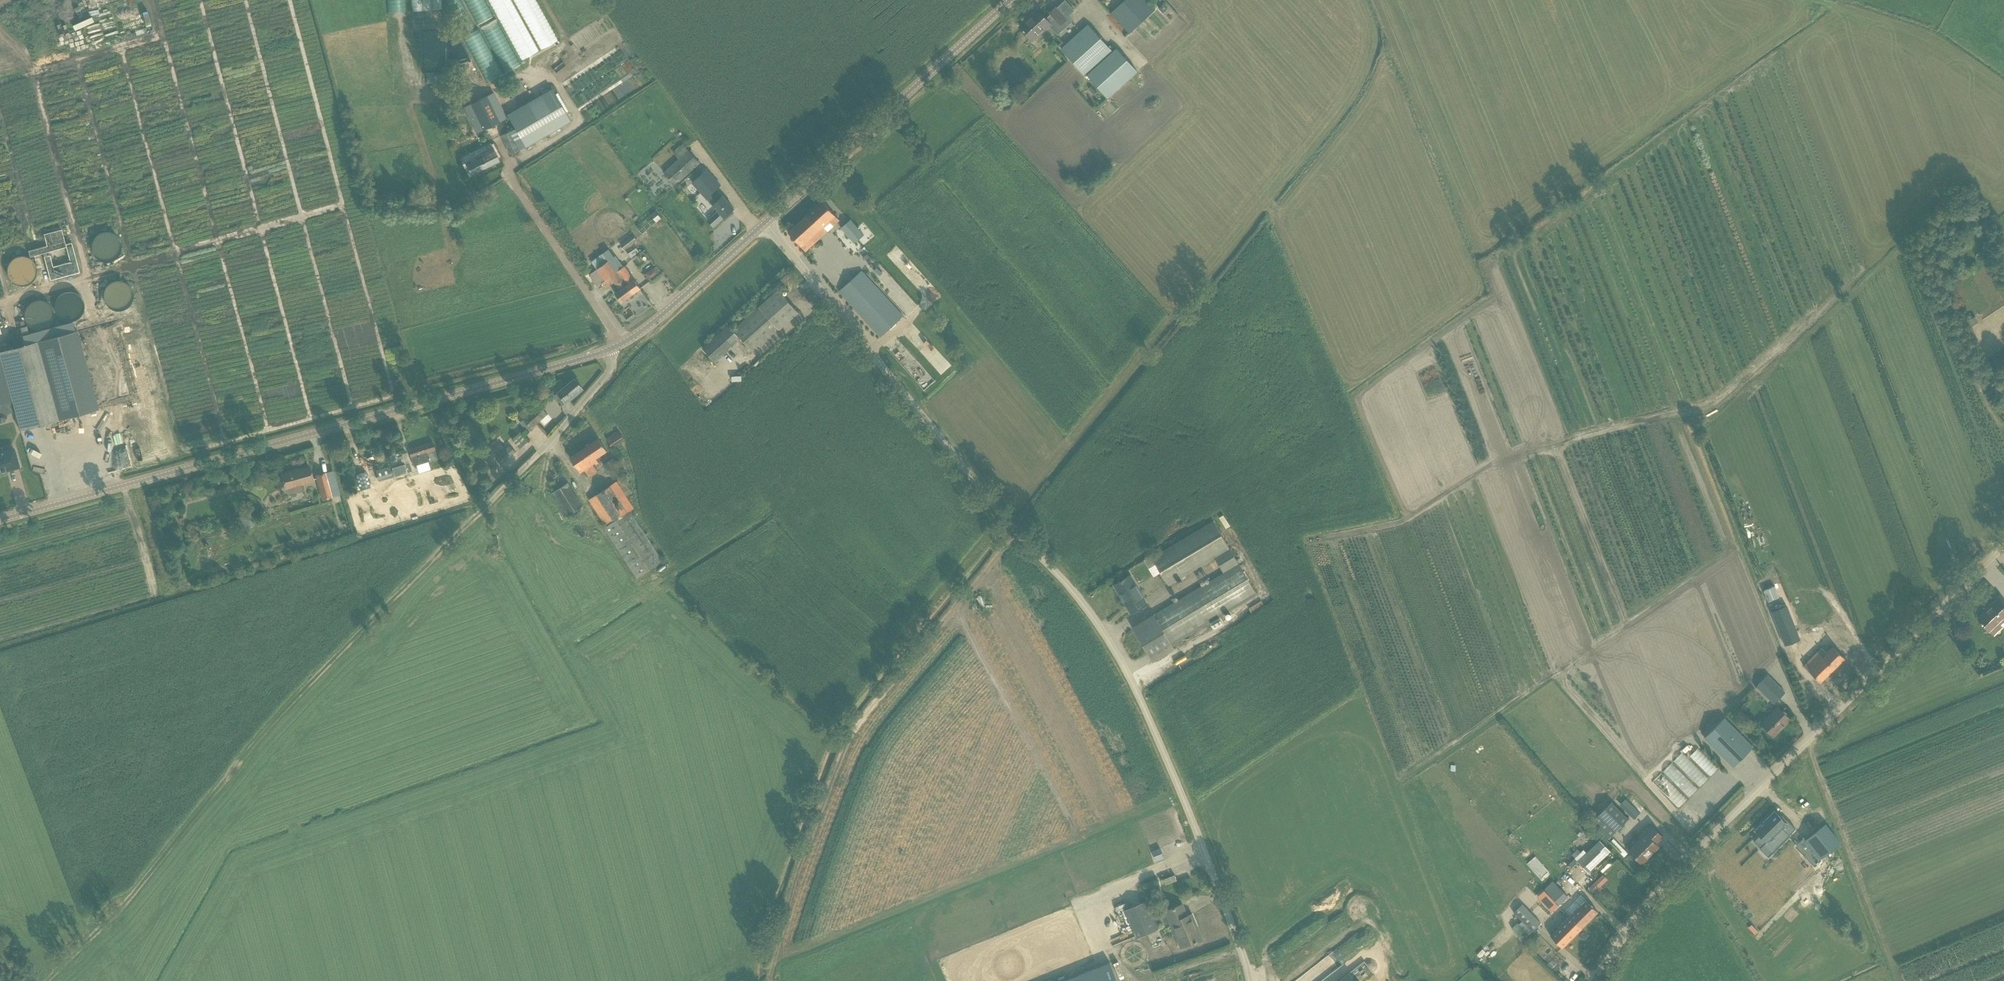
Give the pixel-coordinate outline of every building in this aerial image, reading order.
[(398,13),(416,12),(415,0),(398,0),(398,13)] [(422,11),(453,9),(453,0),(422,0),(422,11)] [(521,60),(539,50),(511,0),(488,0),(521,60)] [(540,50),(558,40),(536,0),(513,0),(540,50)] [(1114,10),(1110,14),(1151,58),(1177,33),(1147,0),(1125,0),(1114,10)] [(1066,19),(1062,14),(1055,7),(1050,13),(1051,14),(1045,19),(1037,10),(1030,16),(1031,18),(1021,27),(1020,26),(1019,26),(1026,34),(1032,41),(1056,19),(1061,24),(1066,19)] [(108,22),(118,19),(116,12),(106,15),(108,22)] [(1113,51),(1088,24),(1060,49),(1086,77),(1087,75),(1107,98),(1137,72),(1116,48),(1113,51)] [(450,95),(458,95),(458,85),(450,85),(450,95)] [(1092,86),(1089,88),(1094,94),(1097,91),(1092,86)] [(552,89),(507,115),(525,146),(570,120),(552,89)] [(505,118),(493,93),(463,107),(476,133),(505,118)] [(449,119),(457,119),(457,107),(449,107),(449,119)] [(503,134),(506,141),(512,153),(519,150),(513,138),(510,131),(503,134)] [(686,145),(692,140),(688,136),(682,141),(686,145)] [(676,137),(670,141),(674,146),(679,142),(679,141),(676,137)] [(471,175),(500,162),(491,143),(462,157),(471,175)] [(663,172),(675,185),(699,163),(682,144),(673,152),(678,158),(663,172)] [(719,211),(708,221),(713,226),(724,217),(733,209),(722,196),(720,198),(713,191),(720,185),(706,170),(693,182),(719,211)] [(788,232),(805,251),(839,220),(822,201),(788,232)] [(655,211),(651,214),(656,221),(661,218),(655,211)] [(670,212),(665,216),(669,222),(675,218),(670,212)] [(841,228),(848,236),(855,243),(864,235),(857,227),(850,219),(841,228)] [(624,250),(636,240),(633,235),(620,245),(624,250)] [(65,241),(52,245),(53,250),(66,246),(65,244),(65,241)] [(71,242),(65,244),(66,246),(70,262),(76,260),(71,242)] [(51,244),(28,251),(30,257),(53,250),(52,245),(51,244)] [(647,245),(639,250),(644,257),(651,251),(647,245)] [(56,278),(55,274),(53,266),(50,255),(44,257),(50,280),(56,278)] [(70,262),(53,266),(55,274),(56,278),(79,272),(76,260),(70,262)] [(597,286),(602,283),(617,272),(609,261),(605,263),(589,274),(589,275),(597,286)] [(641,288),(635,280),(625,266),(617,272),(627,285),(622,289),(628,298),(641,288)] [(903,315),(862,270),(840,291),(880,336),(903,315)] [(621,302),(628,298),(622,289),(627,285),(617,272),(602,283),(606,288),(614,282),(620,289),(615,293),(621,302)] [(778,290),(734,330),(754,352),(798,312),(778,290)] [(99,408),(154,393),(132,315),(77,330),(99,408)] [(20,327),(25,345),(0,351),(0,357),(20,430),(99,408),(77,330),(75,331),(72,321),(29,333),(27,325),(20,327)] [(720,332),(702,348),(716,363),(734,347),(732,345),(741,338),(734,330),(728,324),(720,332)] [(574,379),(553,397),(561,406),(582,388),(574,379)] [(523,419),(519,423),(528,431),(531,427),(532,428),(547,414),(539,405),(537,406),(532,401),(518,413),(523,419)] [(556,412),(548,403),(544,407),(552,416),(556,412)] [(606,439),(612,448),(614,447),(624,440),(618,430),(606,439)] [(527,442),(519,432),(512,439),(520,448),(527,442)] [(132,446),(143,443),(142,437),(130,439),(132,446)] [(607,451),(604,446),(598,438),(570,457),(580,473),(585,469),(589,476),(597,471),(593,464),(595,462),(596,464),(599,462),(596,458),(607,451)] [(409,450),(412,459),(414,466),(437,458),(435,452),(432,442),(409,450)] [(515,452),(510,445),(496,458),(501,465),(515,452)] [(122,451),(123,458),(135,455),(134,448),(122,451)] [(8,470),(17,467),(19,467),(14,449),(0,453),(0,472),(8,470)] [(614,480),(624,473),(613,458),(603,465),(614,480)] [(392,474),(389,465),(375,469),(378,478),(392,474)] [(403,465),(392,468),(394,476),(406,473),(403,465)] [(281,473),(284,483),(285,486),(287,494),(289,495),(302,491),(304,488),(303,484),(313,481),(312,475),(309,466),(281,473)] [(333,497),(343,496),(339,470),(329,472),(333,497)] [(356,474),(360,490),(370,488),(365,472),(356,474)] [(316,475),(322,500),(332,497),(326,473),(316,475)] [(637,578),(661,562),(663,561),(635,517),(639,515),(626,495),(631,492),(627,485),(622,478),(617,482),(616,481),(588,499),(606,526),(603,527),(637,578)] [(568,482),(551,493),(566,516),(583,506),(568,482)] [(1228,517),(1236,529),(1243,524),(1234,512),(1228,517)] [(1223,573),(1132,627),(1152,662),(1161,657),(1174,649),(1172,645),(1257,595),(1256,592),(1214,521),(1160,552),(1152,558),(1168,585),(1214,557),(1223,573)] [(1130,612),(1146,602),(1130,575),(1114,585),(1130,612)] [(1271,607),(1282,602),(1280,597),(1269,602),(1271,607)] [(1999,598),(1991,606),(1992,607),(1980,619),(1982,622),(1983,624),(1984,623),(1986,625),(1994,634),(2003,625),(2003,603),(1999,598)] [(1787,608),(1772,614),(1786,647),(1801,641),(1787,608)] [(1219,626),(1224,631),(1235,621),(1230,615),(1219,626)] [(1813,657),(1806,663),(1819,676),(1825,669),(1824,668),(1833,659),(1839,665),(1849,654),(1829,634),(1819,645),(1823,649),(1814,658),(1813,657)] [(1192,671),(1203,663),(1196,653),(1185,661),(1192,671)] [(1784,692),(1777,685),(1767,675),(1756,686),(1766,696),(1773,703),(1784,692)] [(1790,719),(1777,707),(1761,724),(1773,736),(1774,736),(1773,735),(1782,726),(1783,726),(1790,719)] [(1752,746),(1745,739),(1724,718),(1704,738),(1725,759),(1733,766),(1752,746)] [(1699,745),(1672,772),(1700,799),(1730,769),(1707,747),(1704,750),(1699,745)] [(1662,782),(1689,808),(1698,798),(1671,773),(1662,782)] [(1627,810),(1632,805),(1625,798),(1620,803),(1627,810)] [(1793,807),(1806,821),(1814,812),(1801,799),(1793,807)] [(1607,840),(1628,818),(1611,801),(1590,823),(1607,840)] [(1761,835),(1754,842),(1761,848),(1766,842),(1773,850),(1786,837),(1783,833),(1785,831),(1788,834),(1795,828),(1787,821),(1785,822),(1774,812),(1755,830),(1761,835)] [(1825,823),(1804,840),(1819,858),(1840,842),(1831,831),(1825,823)] [(1563,837),(1560,825),(1552,827),(1555,838),(1563,837)] [(1662,837),(1655,830),(1650,825),(1643,832),(1645,834),(1629,850),(1641,863),(1658,846),(1655,844),(1662,837)] [(197,846),(188,839),(177,854),(187,860),(197,846)] [(1610,851),(1599,840),(1577,861),(1588,873),(1606,856),(1610,851)] [(1164,857),(1160,847),(1152,850),(1156,860),(1164,857)] [(1611,867),(1614,871),(1621,865),(1617,861),(1611,867)] [(1615,873),(1601,885),(1606,891),(1620,878),(1615,873)] [(1176,876),(1177,883),(1188,880),(1187,874),(1176,876)] [(1176,880),(1174,875),(1164,879),(1165,884),(1176,880)] [(1596,881),(1590,887),(1594,892),(1601,885),(1596,881)] [(1568,897),(1554,883),(1545,892),(1550,897),(1559,905),(1568,897)] [(84,895),(81,885),(67,890),(70,900),(84,895)] [(1559,906),(1545,892),(1543,890),(1538,895),(1537,896),(1552,912),(1559,906)] [(1570,915),(1582,927),(1597,911),(1590,904),(1581,895),(1574,902),(1579,906),(1570,915)] [(1147,900),(1124,910),(1130,925),(1135,936),(1136,938),(1158,929),(1147,900)] [(1180,947),(1191,943),(1194,941),(1194,942),(1197,941),(1196,941),(1200,939),(1193,923),(1195,922),(1192,914),(1187,916),(1182,904),(1173,908),(1166,911),(1180,947)] [(1522,904),(1513,912),(1532,931),(1541,923),(1522,904)] [(1550,935),(1555,940),(1562,947),(1582,927),(1570,915),(1550,935)] [(1517,923),(1511,928),(1519,936),(1522,933),(1525,930),(1517,923)] [(1294,944),(1278,958),(1284,966),(1301,952),(1294,944)] [(1109,962),(1080,973),(1062,980),(1117,980),(1109,962)]
